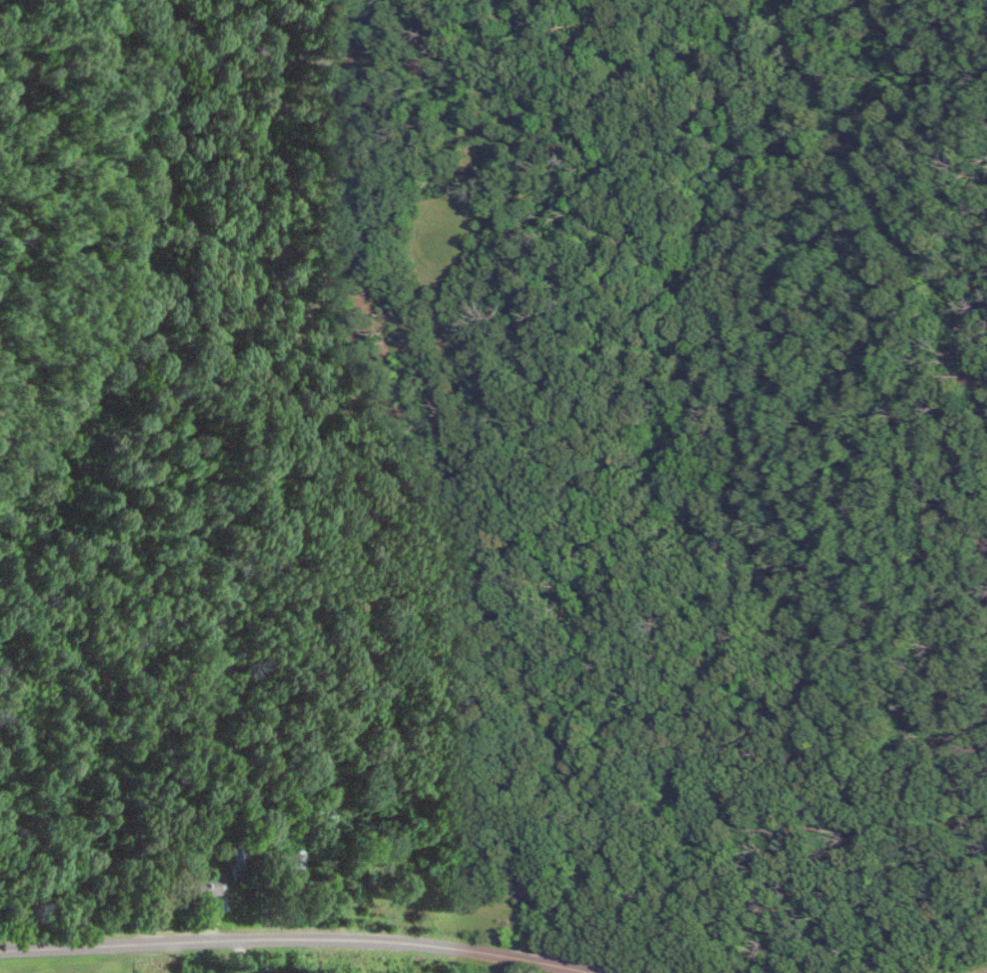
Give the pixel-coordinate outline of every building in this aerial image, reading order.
[(303,870),(300,849),(278,853),(281,873),(303,870)] [(223,894),(222,879),(195,881),(196,897),(223,894)]
